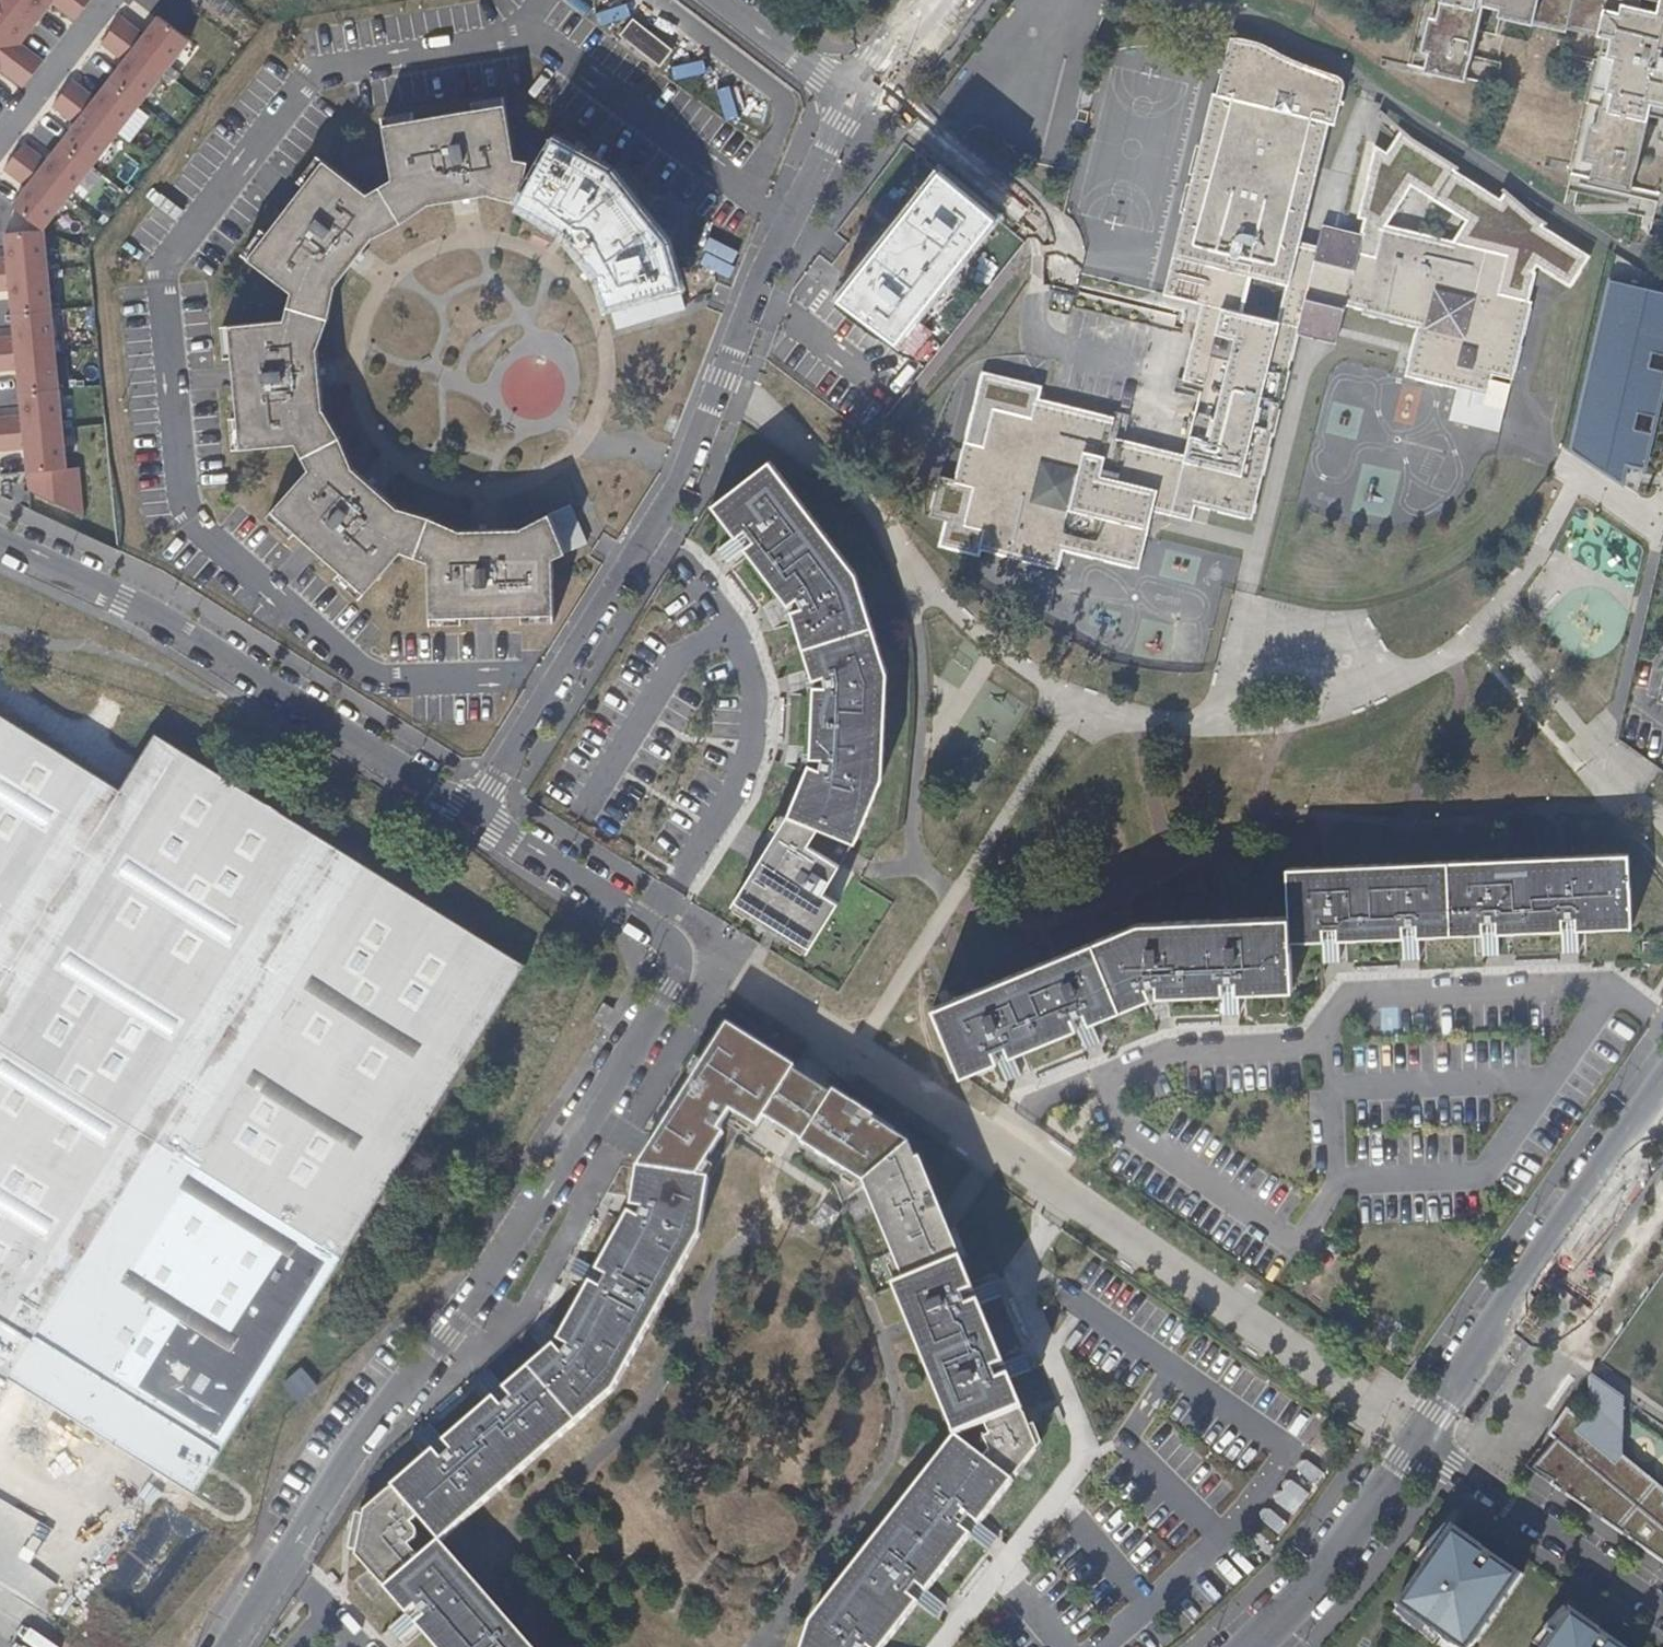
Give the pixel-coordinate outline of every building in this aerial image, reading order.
[(35,73),(45,61),(23,44),(39,23),(9,0),(0,0),(0,45),(35,73)] [(39,23),(54,3),(76,20),(86,7),(77,0),(9,0),(39,23)] [(1410,67),(1492,85),(1508,17),(1565,30),(1567,24),(1572,0),(1425,0),(1410,67)] [(1570,171),(1658,191),(1652,218),(1662,220),(1662,0),(1572,0),(1567,24),(1605,33),(1598,59),(1596,59),(1570,171)] [(122,18),(113,30),(165,70),(188,39),(159,17),(145,35),(122,18)] [(635,19),(621,36),(661,67),(675,50),(635,19)] [(126,61),(112,79),(140,102),(165,70),(113,30),(103,43),(126,61)] [(986,448),(966,443),(957,482),(976,486),(967,525),(985,529),(980,549),(1058,567),(1063,549),(1139,566),(1151,518),(1153,509),(1191,518),(1195,503),(1252,517),(1297,333),(1335,342),(1345,309),(1418,328),(1405,376),(1456,387),(1489,396),(1492,380),(1510,385),(1531,300),(1528,300),(1497,294),(1507,255),(1453,242),(1384,225),(1376,257),(1358,252),(1362,237),(1323,227),(1318,247),(1299,243),(1329,122),(1336,123),(1346,83),(1344,78),(1340,75),(1244,38),(1231,37),(1217,94),(1214,94),(1180,228),(1188,230),(1190,230),(1172,297),(1202,304),(1223,309),(1218,330),(1186,456),(1110,435),(1114,418),(1037,399),(1033,419),(994,410),(986,448)] [(1,70),(24,88),(35,73),(0,45),(0,72),(1,70)] [(74,80),(64,93),(116,133),(140,102),(112,79),(97,97),(74,80)] [(78,125),(63,144),(91,166),(116,133),(64,93),(54,106),(78,125)] [(506,97),(475,103),(476,111),(507,105),(506,97)] [(416,120),(384,126),(394,179),(369,195),(403,224),(429,205),(490,195),(519,203),(523,193),(535,163),(516,160),(507,105),(476,111),(416,120)] [(416,120),(415,113),(383,118),(384,126),(416,120)] [(1366,219),(1362,237),(1358,252),(1376,257),(1384,225),(1411,185),(1467,221),(1453,242),(1507,255),(1497,294),(1528,300),(1536,274),(1533,271),(1538,266),(1568,285),(1590,257),(1543,227),(1548,223),(1505,189),(1499,196),(1456,172),(1458,168),(1398,132),(1386,153),(1375,146),(1357,217),(1366,219)] [(610,306),(679,285),(667,242),(610,171),(557,141),(522,203),(563,227),(601,273),(610,306)] [(25,144),(14,158),(65,199),(91,166),(63,144),(48,163),(25,144)] [(325,162),(319,157),(300,182),(306,186),(325,162)] [(27,187),(13,205),(40,227),(65,199),(14,158),(5,170),(27,187)] [(325,162),(306,186),(269,235),(249,260),(293,293),(289,307),(329,319),(336,288),(374,239),(403,224),(369,195),(325,162)] [(940,173),(841,299),(898,341),(996,217),(940,173)] [(1180,228),(1163,294),(1172,297),(1190,230),(1188,230),(1180,228)] [(0,258),(0,276),(48,271),(44,230),(4,234),(7,257),(0,258)] [(269,235),(263,230),(243,256),(249,260),(269,235)] [(14,313),(51,309),(48,271),(0,276),(0,290),(11,289),(14,313)] [(1610,280),(1571,447),(1621,479),(1626,458),(1644,462),(1652,428),(1635,425),(1638,409),(1655,413),(1662,380),(1662,367),(1650,364),(1653,349),(1662,351),(1662,292),(1610,280)] [(1223,309),(1202,304),(1197,324),(1218,330),(1223,309)] [(230,327),(233,358),(239,418),(242,450),(297,444),(303,457),(341,439),(324,412),(318,350),(329,319),(289,307),(285,322),(230,327)] [(56,349),(51,309),(14,313),(16,337),(0,338),(0,355),(56,349)] [(230,327),(222,328),(226,359),(233,358),(230,327)] [(20,393),(60,389),(56,349),(0,355),(0,370),(17,368),(20,393)] [(1489,396),(1456,387),(1448,420),(1498,432),(1510,385),(1492,380),(1489,396)] [(63,429),(60,389),(20,393),(23,416),(0,418),(0,435),(63,429)] [(239,418),(232,419),(234,450),(242,450),(239,418)] [(0,435),(0,451),(24,448),(26,473),(67,469),(63,429),(0,435)] [(310,471),(273,512),(297,533),(342,573),(365,594),(402,553),(415,558),(430,518),(400,510),(353,468),(341,439),(303,457),(310,471)] [(713,506),(737,536),(745,548),(786,602),(793,614),(804,648),(873,626),(856,573),(770,462),(713,506)] [(67,469),(26,473),(30,493),(82,515),(78,468),(67,469)] [(1191,518),(1153,509),(1151,518),(1189,526),(1191,518)] [(273,512),(268,518),(292,538),(297,533),(273,512)] [(415,558),(429,563),(431,618),(462,617),(522,616),(554,615),(553,560),(566,554),(549,515),(521,530),(461,531),(430,518),(415,558)] [(745,548),(737,536),(718,551),(727,562),(745,548)] [(342,573),(337,579),(360,599),(365,594),(342,573)] [(793,614),(786,602),(772,613),(775,621),(793,614)] [(554,615),(522,616),(523,624),(554,622),(554,615)] [(462,617),(431,618),(431,626),(462,626),(462,617)] [(811,755),(810,761),(809,769),(789,815),(821,828),(855,842),(883,778),(887,685),(887,673),(881,653),(873,626),(804,648),(812,677),(808,679),(811,682),(811,687),(811,691),(814,691),(814,696),(811,755)] [(795,691),(806,691),(811,691),(811,687),(811,682),(808,679),(796,682),(794,683),(795,691)] [(9,1375),(195,1494),(527,965),(156,734),(121,788),(0,713),(0,1391),(9,1375)] [(809,769),(810,761),(811,755),(793,755),(791,761),(806,767),(809,769)] [(821,828),(789,815),(738,902),(817,948),(844,899),(828,890),(845,861),(813,840),(821,828)] [(1483,932),(1482,920),(1497,920),(1497,931),(1562,928),(1562,917),(1577,916),(1577,928),(1631,925),(1629,852),(1448,861),(1450,934),(1483,932)] [(1418,935),(1450,934),(1448,861),(1287,868),(1288,916),(1289,941),(1324,939),(1323,928),(1337,927),(1338,939),(1403,936),(1402,924),(1417,923),(1418,935)] [(1137,923),(1093,942),(1120,1009),(1147,997),(1161,995),(1222,992),(1237,991),(1291,988),(1289,941),(1288,916),(1137,923)] [(1577,916),(1562,917),(1562,928),(1563,940),(1577,939),(1577,928),(1577,916)] [(1482,920),(1483,932),(1483,943),(1498,943),(1497,931),(1497,920),(1482,920)] [(1402,924),(1403,936),(1404,947),(1418,947),(1418,935),(1417,923),(1402,924)] [(1337,927),(1323,928),(1324,939),(1324,951),(1339,950),(1338,939),(1337,927)] [(1093,942),(934,1009),(962,1074),(998,1060),(1011,1054),(1076,1027),(1090,1021),(1120,1009),(1093,942)] [(1237,991),(1222,992),(1223,1015),(1239,1014),(1237,991)] [(1161,995),(1147,997),(1154,1015),(1161,1013),(1161,995)] [(1090,1021),(1076,1027),(1085,1048),(1099,1042),(1090,1021)] [(734,1030),(643,1170),(702,1179),(740,1114),(763,1129),(768,1121),(865,1184),(904,1283),(959,1260),(967,1254),(920,1145),(734,1030)] [(1011,1054),(998,1060),(1006,1081),(1020,1076),(1011,1054)] [(575,1424),(613,1391),(699,1234),(709,1180),(702,1179),(643,1170),(637,1169),(631,1205),(627,1217),(597,1271),(589,1284),(559,1339),(550,1350),(528,1370),(575,1424)] [(631,1205),(613,1201),(610,1209),(627,1217),(631,1205)] [(597,1271),(577,1260),(570,1273),(589,1284),(597,1271)] [(970,1429),(1020,1408),(1008,1378),(1002,1364),(977,1304),(972,1290),(959,1260),(904,1283),(893,1287),(954,1436),(970,1429)] [(993,1282),(972,1290),(977,1304),(999,1296),(993,1282)] [(543,1330),(539,1336),(550,1350),(559,1339),(543,1330)] [(1024,1356),(1002,1364),(1008,1378),(1029,1369),(1024,1356)] [(528,1370),(505,1390),(493,1401),(444,1444),(432,1454),(392,1489),(419,1521),(439,1545),(575,1424),(528,1370)] [(1622,1453),(1623,1395),(1590,1371),(1590,1409),(1583,1419),(1565,1406),(1547,1433),(1555,1438),(1534,1468),(1550,1480),(1548,1483),(1662,1563),(1662,1487),(1622,1453)] [(489,1374),(478,1384),(493,1401),(505,1390),(489,1374)] [(1011,1480),(1036,1447),(1020,1408),(970,1429),(974,1439),(968,1447),(1011,1480)] [(428,1427),(417,1437),(432,1454),(444,1444),(428,1427)] [(969,1535),(979,1523),(1011,1480),(968,1447),(954,1436),(809,1624),(802,1646),(882,1646),(916,1603),(925,1591),(969,1535)] [(1298,1513),(1308,1488),(1285,1479),(1276,1505),(1298,1513)] [(419,1521),(392,1489),(365,1513),(354,1558),(386,1591),(417,1564),(405,1552),(417,1541),(407,1532),(419,1521)] [(996,1537),(979,1523),(969,1535),(987,1548),(996,1537)] [(1395,1605),(1455,1646),(1456,1646),(1461,1639),(1472,1646),(1522,1574),(1451,1526),(1395,1605)] [(416,1626),(434,1646),(526,1646),(439,1545),(417,1564),(386,1591),(406,1614),(416,1626)] [(943,1605),(925,1591),(916,1603),(934,1617),(943,1605)] [(1542,1646),(1626,1646),(1597,1628),(1594,1633),(1585,1627),(1589,1622),(1569,1608),(1542,1646)] [(406,1614),(389,1629),(398,1641),(416,1626),(406,1614)]
